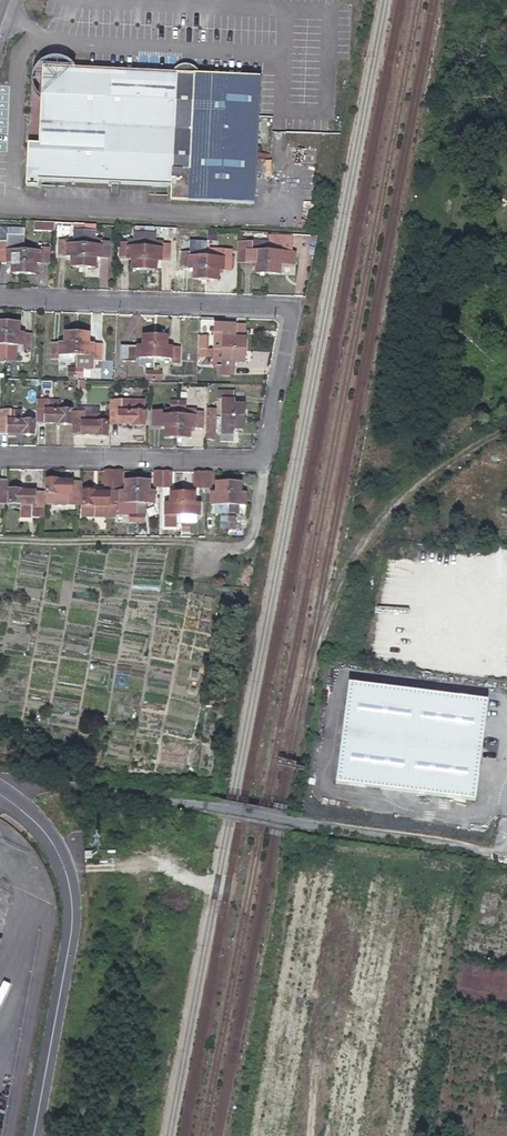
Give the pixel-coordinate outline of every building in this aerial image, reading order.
[(164,198),(255,202),(262,76),(85,67),(44,65),(40,144),(28,143),(27,185),(39,186),(39,179),(164,185),(164,198)] [(34,230),(54,231),(55,222),(35,221),(34,230)] [(71,267),(83,267),(85,224),(77,223),(77,230),(74,229),(73,245),(66,245),(67,241),(59,240),(58,255),(72,256),(71,267)] [(83,267),(96,268),(96,257),(109,257),(109,242),(102,242),(102,239),(95,239),(95,231),(96,231),(96,224),(85,224),(83,267)] [(131,269),(143,270),(145,226),(135,225),(134,242),(127,241),(126,244),(119,244),(118,259),(131,260),(131,269)] [(143,270),(156,270),(156,261),(169,261),(169,246),(162,246),(162,244),(154,244),(155,233),(153,233),(153,226),(145,226),(143,270)] [(23,275),(24,252),(25,229),(7,228),(7,236),(0,236),(0,264),(7,264),(11,264),(11,272),(11,274),(23,275)] [(296,237),(269,235),(269,243),(268,251),(268,274),(279,274),(280,264),(295,264),(296,252),(296,237)] [(268,251),(269,243),(238,242),(237,262),(255,263),(254,273),(268,274),(268,251)] [(23,275),(37,275),(37,265),(49,265),(49,249),(41,248),(41,253),(24,252),(23,275)] [(232,250),(207,249),(206,259),(206,280),(218,280),(219,269),(231,270),(232,250)] [(193,279),(206,280),(206,259),(189,258),(189,253),(182,253),(181,268),(193,269),(193,279)] [(6,324),(5,362),(15,362),(16,346),(22,346),(22,350),(31,351),(31,335),(18,334),(18,324),(6,324)] [(223,351),(245,352),(246,340),(235,339),(235,326),(216,325),(216,344),(207,344),(206,344),(200,344),(199,350),(206,350),(215,351),(223,351)] [(246,326),(235,326),(235,339),(246,340),(246,326)] [(58,360),(59,356),(77,357),(77,335),(65,334),(65,345),(51,345),(50,360),(58,360)] [(77,335),(77,357),(94,357),(94,362),(103,362),(103,347),(90,346),(91,336),(77,335)] [(137,363),(137,359),(155,359),(156,337),(142,337),(142,347),(120,347),(120,362),(137,363)] [(156,337),(155,359),(172,360),(172,364),(180,364),(180,348),(168,348),(168,338),(156,337)] [(215,351),(215,358),(215,369),(218,369),(222,369),(223,351),(215,351)] [(245,352),(223,351),(222,369),(218,369),(218,376),(233,377),(234,364),(245,365),(245,352)] [(222,417),(244,417),(244,405),(234,405),(234,392),(219,392),(218,400),(223,400),(222,417)] [(114,393),(114,400),(122,401),(139,401),(139,395),(114,393)] [(38,400),(38,423),(60,424),(60,425),(71,425),(72,412),(66,412),(59,411),(60,404),(50,404),(49,400),(41,400),(38,400)] [(111,400),(111,424),(133,424),(133,427),(145,427),(145,412),(139,412),(139,401),(122,401),(114,400),(111,400)] [(179,409),(179,401),(171,401),(171,409),(179,409)] [(24,411),(4,410),(1,411),(1,433),(9,433),(23,434),(24,435),(35,436),(35,422),(24,421),(24,411)] [(87,412),(77,412),(75,412),(74,435),(97,435),(97,436),(108,437),(108,423),(97,423),(97,416),(86,415),(87,412)] [(178,421),(178,416),(161,415),(162,412),(154,412),(154,427),(166,428),(166,438),(178,438),(178,421)] [(195,412),(195,416),(178,416),(178,421),(178,438),(191,439),(190,428),(203,428),(204,413),(195,412)] [(215,424),(215,416),(209,416),(208,423),(208,424),(207,439),(216,439),(216,424),(215,424)] [(234,430),(244,430),(244,417),(222,417),(222,434),(233,435),(234,430)] [(233,435),(222,434),(220,434),(220,443),(233,443),(233,435)] [(113,471),(104,471),(104,487),(107,487),(113,487),(113,471)] [(122,471),(113,471),(113,487),(121,487),(122,471)] [(160,487),(162,487),(162,472),(153,472),(153,487),(160,487)] [(171,472),(162,472),(162,487),(171,487),(171,472)] [(203,473),(195,473),(194,488),(203,488),(203,473)] [(203,473),(203,488),(205,488),(211,488),(211,473),(203,473)] [(79,506),(79,483),(57,482),(57,480),(46,480),(45,505),(78,506),(79,506)] [(129,515),(137,516),(137,482),(124,482),(124,493),(113,493),(113,506),(115,507),(115,514),(113,514),(113,515),(129,515)] [(137,516),(143,516),(145,516),(145,504),(154,505),(154,493),(149,493),(149,482),(137,482),(137,516)] [(218,514),(220,514),(228,514),(228,484),(215,484),(215,495),(211,494),(210,505),(219,506),(218,514)] [(228,484),(228,514),(235,515),(238,515),(238,511),(239,505),(244,506),(245,495),(240,495),(240,484),(228,484)] [(113,493),(113,487),(107,487),(107,495),(95,494),(95,493),(83,492),(83,517),(113,517),(113,515),(113,514),(115,514),(115,507),(113,506),(113,493)] [(21,517),(39,517),(41,517),(42,493),(20,493),(20,491),(9,490),(9,505),(21,505),(21,517)] [(177,515),(182,515),(183,494),(170,494),(170,501),(169,505),(164,505),(164,528),(177,528),(177,525),(177,515)] [(183,494),(182,515),(200,516),(200,505),(195,505),(195,494),(183,494)] [(219,522),(219,532),(228,532),(228,514),(220,514),(221,522),(219,522)] [(228,514),(228,532),(236,532),(236,522),(235,522),(235,515),(228,514)] [(344,682),(330,783),(469,803),(483,700),(344,682)]
